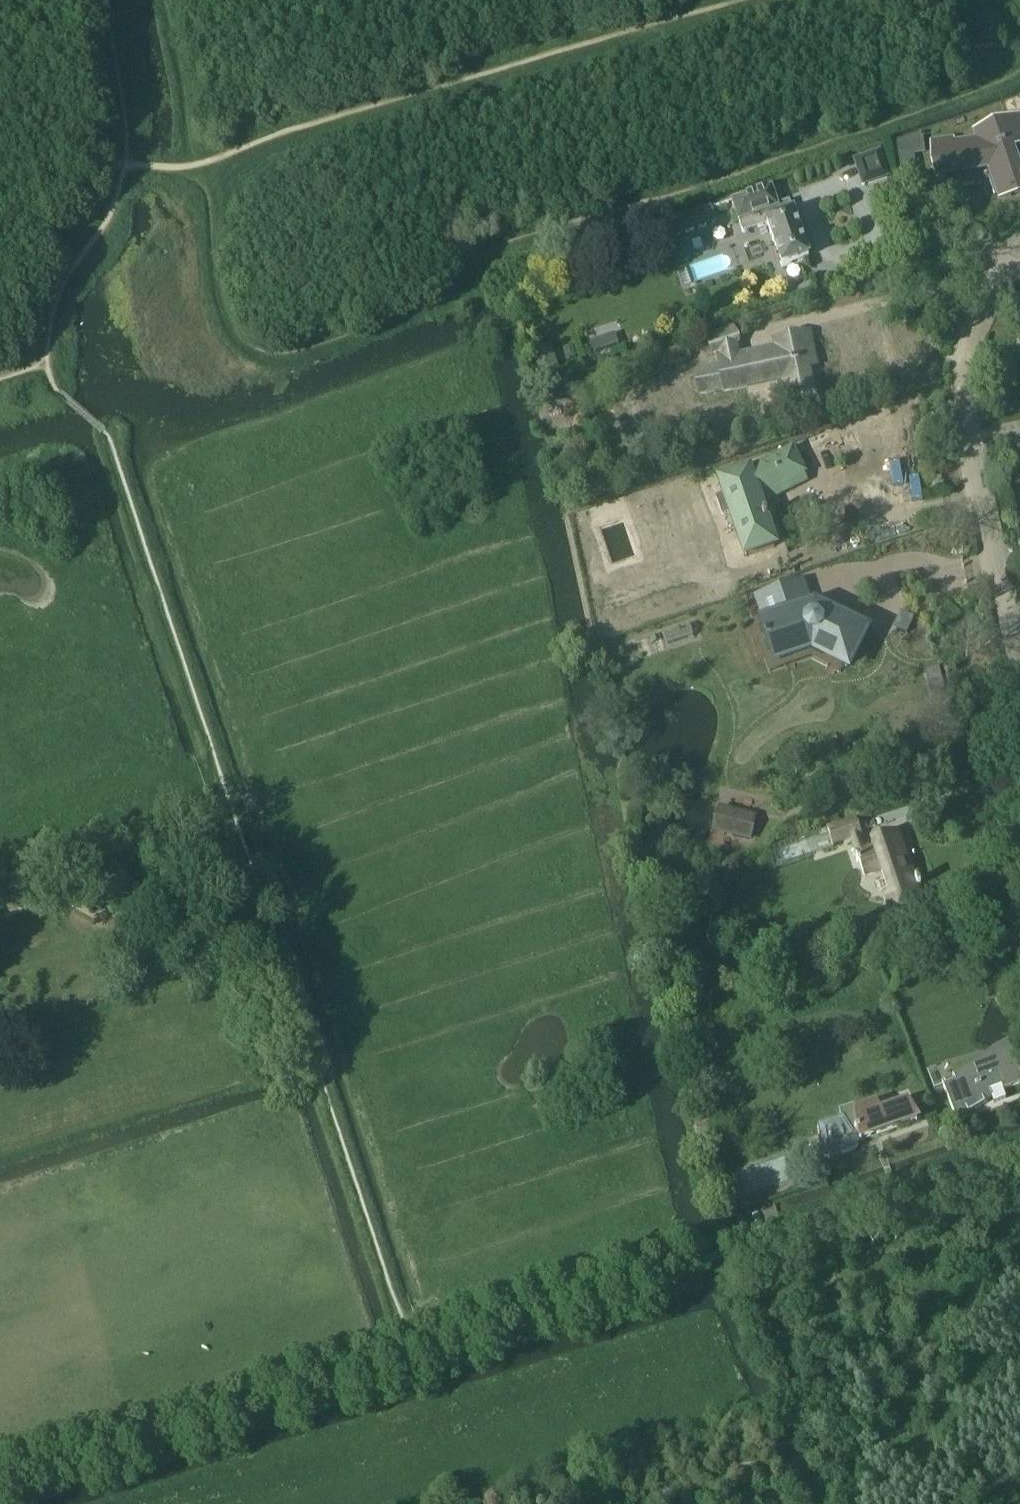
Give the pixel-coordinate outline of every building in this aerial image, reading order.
[(974,137),(977,145),(952,149),(951,146),(932,148),(937,179),(987,171),(999,202),(1019,194),(1019,178),(1010,152),(1019,148),(1019,120),(974,137)] [(809,262),(789,206),(777,210),(771,192),(732,205),(738,224),(739,224),(743,236),(767,227),(782,271),(809,262)] [(710,213),(672,226),(677,239),(715,226),(710,213)] [(716,360),(689,364),(694,391),(715,387),(720,386),(721,388),(779,378),(785,412),(814,407),(807,367),(813,366),(807,335),(773,341),(775,350),(739,356),(738,348),(734,349),(733,344),(736,343),(731,328),(717,333),(707,336),(711,350),(716,349),(718,349),(718,354),(716,354),(715,355),(716,360)] [(549,346),(531,353),(540,381),(558,374),(549,346)] [(805,473),(791,450),(752,472),(751,469),(714,482),(742,562),(778,549),(761,499),(805,473)] [(763,595),(757,598),(764,617),(766,624),(761,626),(771,657),(791,650),(793,656),(811,650),(846,668),(863,633),(813,608),(808,610),(799,583),(763,595)] [(730,800),(725,822),(734,824),(734,825),(751,829),(756,806),(730,800)] [(925,904),(919,886),(921,885),(919,877),(916,878),(909,860),(906,858),(897,831),(871,840),(875,850),(864,854),(858,837),(861,836),(854,819),(772,848),(779,867),(836,848),(835,845),(851,839),(864,877),(878,873),(887,897),(883,898),(890,916),(925,904)] [(941,1083),(955,1119),(990,1098),(992,1104),(993,1104),(1005,1099),(1001,1091),(1019,1084),(1019,1076),(1007,1043),(952,1076),(954,1081),(944,1086),(942,1083),(941,1083)] [(919,1126),(905,1104),(880,1111),(877,1107),(854,1114),(852,1108),(840,1111),(843,1120),(819,1126),(816,1133),(823,1157),(828,1158),(854,1151),(858,1143),(919,1126)]
